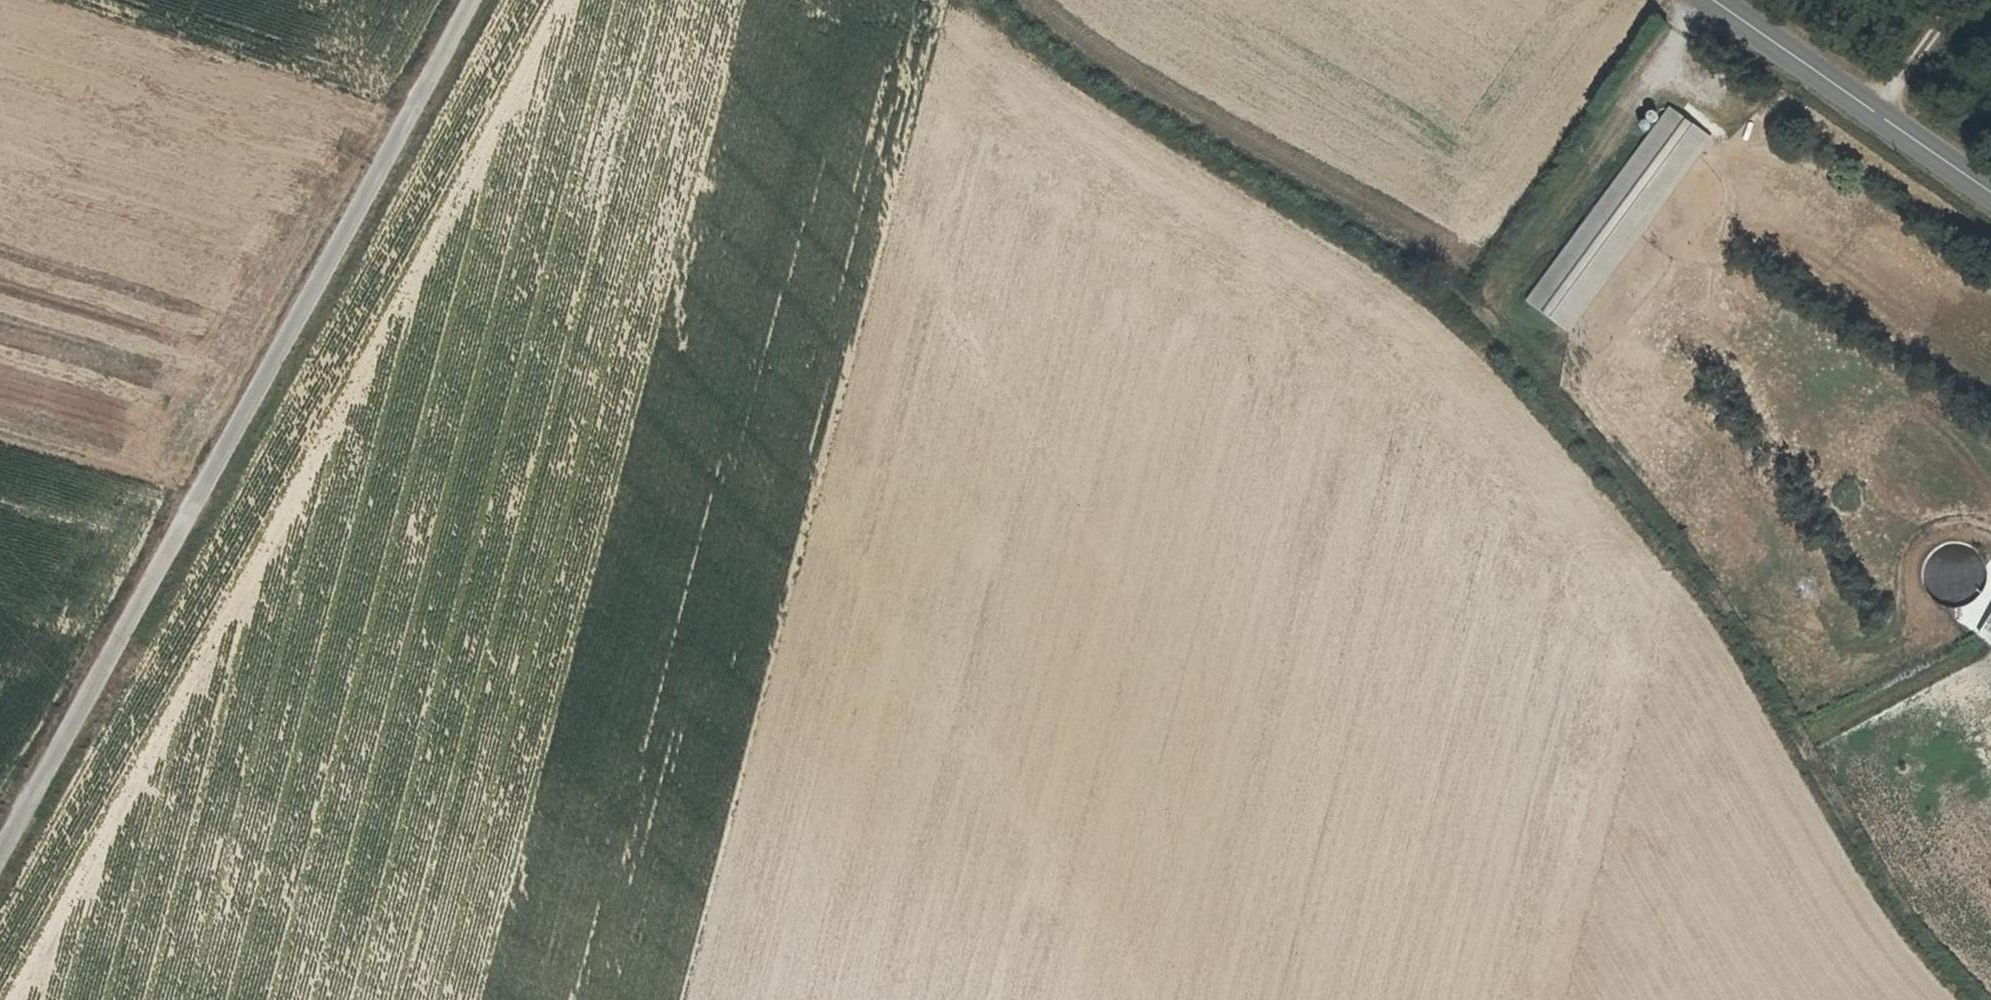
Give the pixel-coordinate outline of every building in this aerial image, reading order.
[(1691,144),(1691,143),(1657,115),(1524,291),(1560,317),(1691,144)] [(1972,602),(1987,563),(1938,545),(1923,584),(1972,602)] [(1990,635),(1990,598),(1973,622),(1990,635)]
